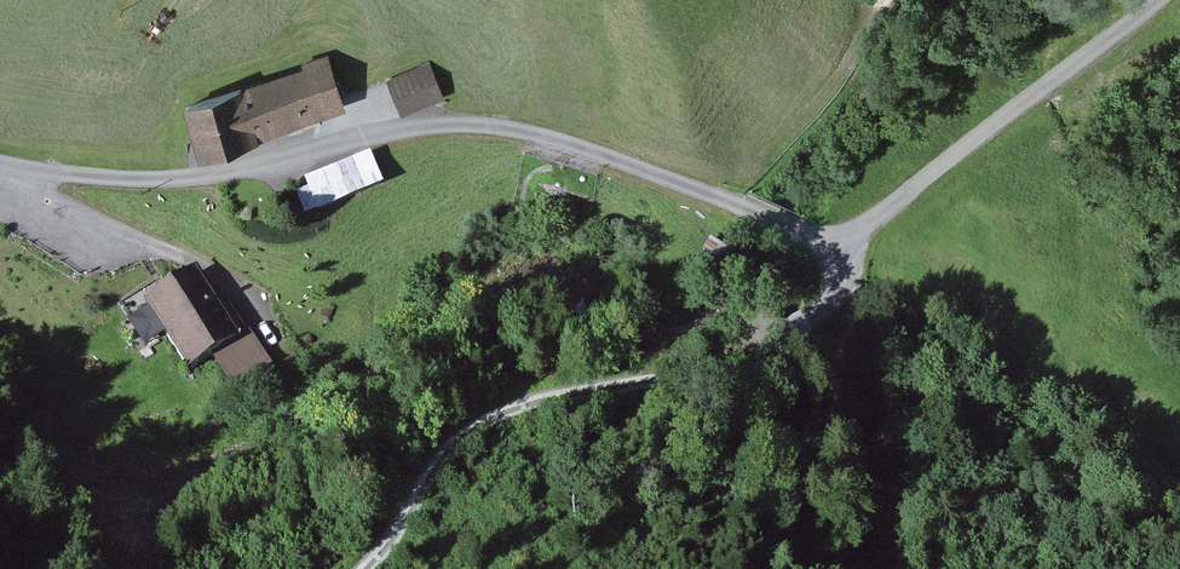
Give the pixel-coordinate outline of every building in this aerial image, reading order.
[(328,63),(181,109),(197,159),(344,113),(328,63)] [(431,64),(388,81),(404,119),(446,102),(431,64)] [(381,186),(369,157),(307,183),(310,189),(296,195),(306,218),(381,186)] [(193,270),(141,303),(185,372),(208,357),(233,396),(272,371),(231,306),(221,312),(193,270)]
